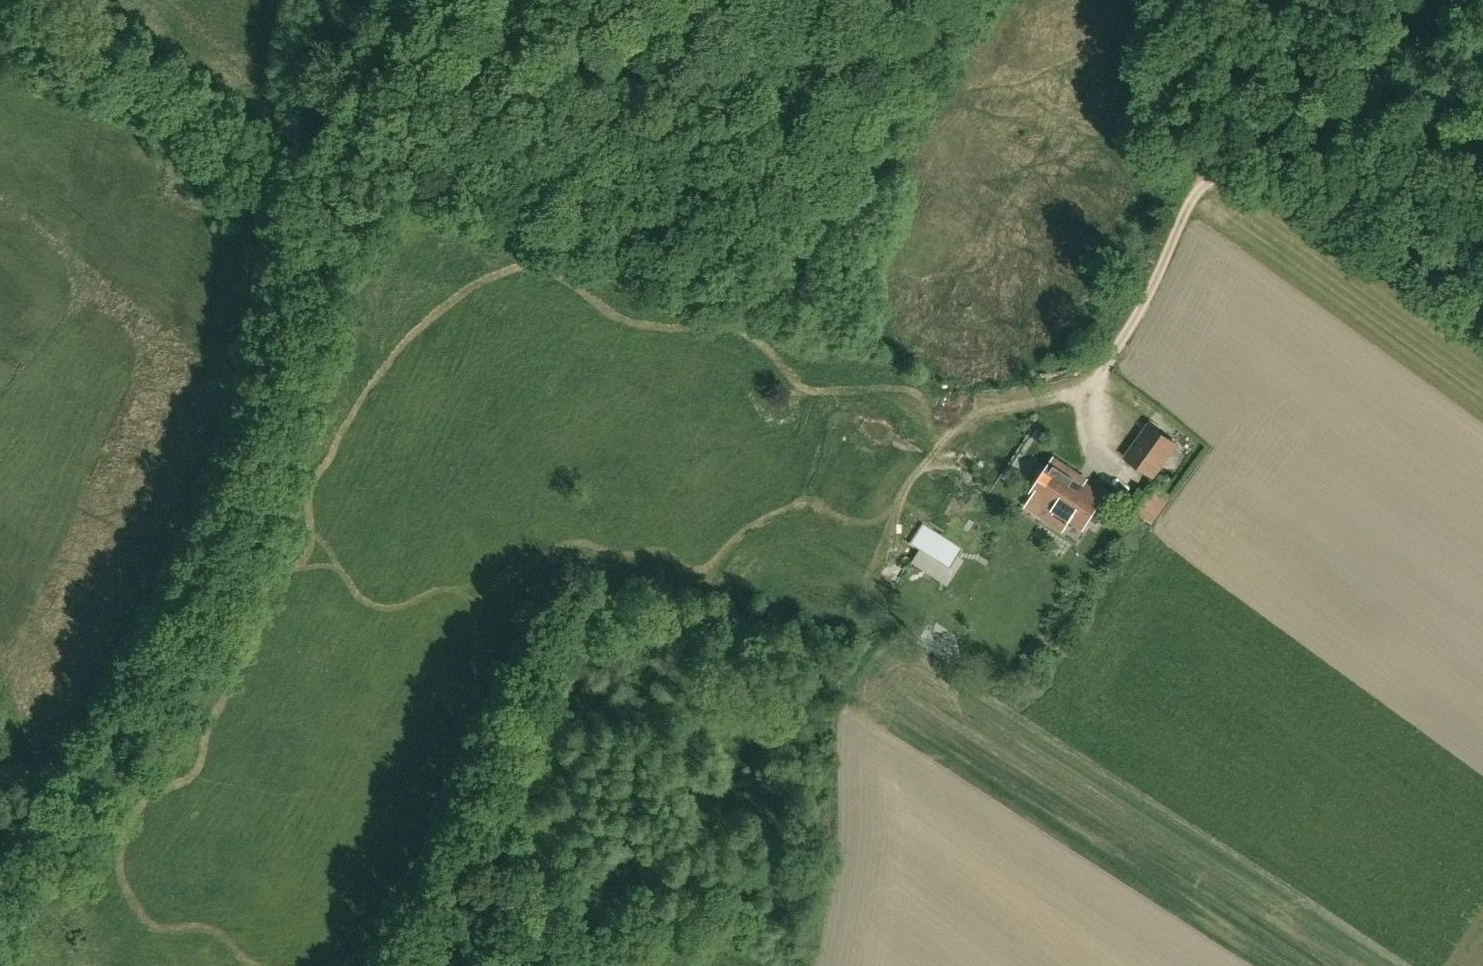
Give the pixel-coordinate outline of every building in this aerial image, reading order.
[(1125,459),(1152,479),(1179,445),(1152,424),(1125,459)] [(1076,477),(1079,474),(1055,458),(1047,471),(1041,468),(1031,485),(1036,488),(1031,495),(1053,510),(1046,520),(1064,531),(1070,521),(1083,530),(1089,520),(1098,526),(1109,509),(1100,504),(1105,496),(1076,477)] [(915,543),(923,546),(915,564),(957,582),(973,545),(923,523),(915,543)] [(955,654),(965,639),(937,620),(927,635),(955,654)]
